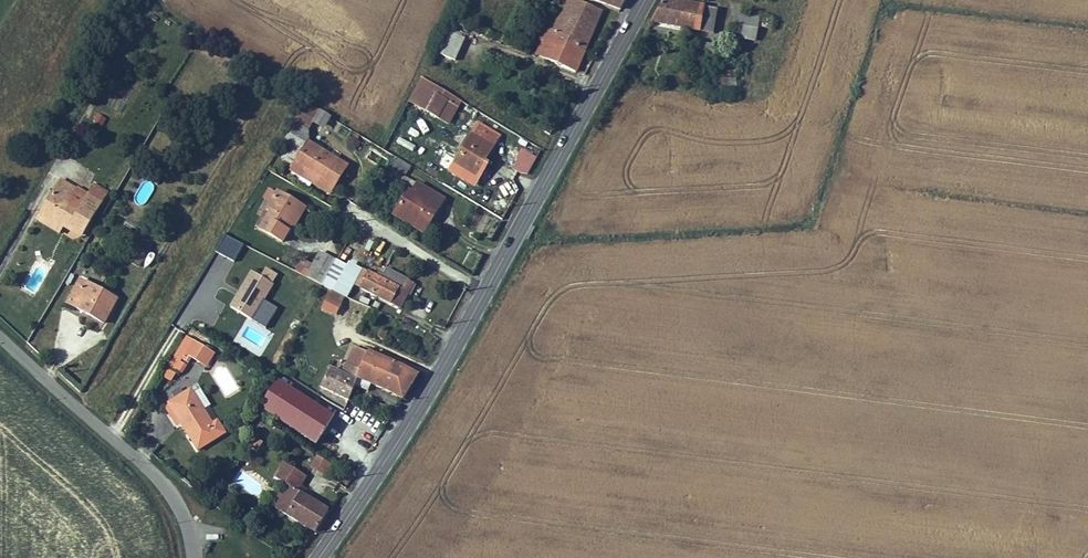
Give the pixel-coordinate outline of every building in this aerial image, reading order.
[(580,0),(569,0),(563,12),(596,28),(603,10),(580,0)] [(622,9),(627,0),(603,0),(622,9)] [(713,35),(718,8),(679,0),(659,0),(654,23),(713,35)] [(568,44),(584,52),(596,28),(563,12),(559,22),(552,19),(548,26),(571,37),(568,44)] [(738,39),(756,41),(759,15),(733,12),(732,23),(740,24),(738,39)] [(545,25),(538,38),(546,43),(553,46),(548,58),(576,70),(584,52),(568,44),(571,37),(548,26),(545,25)] [(463,41),(448,34),(438,54),(453,62),(463,41)] [(539,55),(548,58),(553,46),(546,43),(539,55)] [(702,54),(715,54),(714,43),(702,44),(702,54)] [(720,71),(720,88),(736,88),(736,71),(720,71)] [(426,79),(419,75),(406,100),(413,104),(426,79)] [(457,98),(426,79),(413,104),(444,121),(457,98)] [(313,104),(301,96),(289,116),(302,124),(313,104)] [(96,113),(93,120),(104,125),(107,118),(96,113)] [(476,125),(455,165),(474,175),(481,161),(486,163),(500,138),(476,125)] [(275,164),(287,170),(298,149),(287,143),(275,164)] [(337,165),(300,145),(298,149),(287,170),(286,173),(305,182),(308,175),(317,179),(322,169),(332,175),(337,165)] [(391,168),(402,173),(406,164),(395,159),(391,168)] [(317,179),(308,175),(305,182),(323,192),(332,175),(322,169),(317,179)] [(58,173),(57,174),(72,182),(65,194),(67,194),(71,187),(79,192),(82,187),(96,195),(97,193),(100,195),(105,186),(92,178),(87,187),(75,180),(74,182),(58,173)] [(61,222),(62,218),(81,229),(91,212),(87,209),(96,195),(82,187),(79,192),(75,198),(67,194),(65,194),(72,182),(57,174),(37,208),(61,222)] [(400,175),(393,186),(399,189),(406,178),(400,175)] [(408,194),(395,217),(424,235),(443,204),(417,187),(412,196),(408,194)] [(266,205),(270,198),(262,194),(258,201),(266,205)] [(250,230),(254,232),(275,246),(285,228),(295,212),(292,210),(270,197),(270,198),(266,205),(250,230)] [(61,222),(37,208),(34,213),(58,226),(61,222)] [(224,235),(215,252),(234,261),(243,245),(224,235)] [(119,251),(134,259),(141,248),(126,239),(119,251)] [(318,255),(312,265),(328,275),(334,265),(318,255)] [(328,275),(312,265),(304,279),(320,288),(324,281),(328,275)] [(355,269),(347,283),(394,309),(401,295),(397,293),(404,281),(383,269),(377,281),(355,269)] [(281,291),(245,270),(233,291),(269,312),(281,291)] [(77,274),(64,297),(100,318),(113,296),(77,274)] [(320,288),(316,294),(339,306),(347,294),(324,281),(320,288)] [(410,285),(404,281),(397,293),(401,295),(403,296),(410,285)] [(180,355),(193,363),(201,350),(188,341),(181,337),(172,351),(180,355)] [(330,363),(321,380),(347,394),(355,379),(370,349),(351,339),(345,352),(341,350),(338,354),(348,359),(344,369),(330,363)] [(382,388),(393,363),(370,349),(355,379),(359,382),(361,377),(382,388)] [(201,350),(193,363),(203,369),(211,356),(201,350)] [(402,399),(416,377),(393,363),(382,388),(402,399)] [(308,397),(276,379),(261,404),(292,422),(295,418),(308,397)] [(179,425),(188,440),(195,451),(221,434),(214,423),(210,426),(189,392),(167,406),(167,407),(179,425)] [(295,418),(321,431),(332,410),(308,397),(295,418)] [(179,425),(167,407),(163,409),(174,428),(179,425)] [(227,422),(231,427),(240,420),(235,415),(227,422)] [(318,436),(321,431),(295,418),(292,422),(318,436)] [(253,435),(242,427),(237,434),(248,442),(253,435)] [(257,453),(263,443),(254,437),(248,447),(257,453)] [(316,455),(309,468),(323,477),(331,464),(316,455)] [(283,482),(269,503),(277,509),(291,488),(302,475),(281,459),(270,473),(283,482)] [(291,488),(277,509),(306,529),(320,510),(291,488)]
